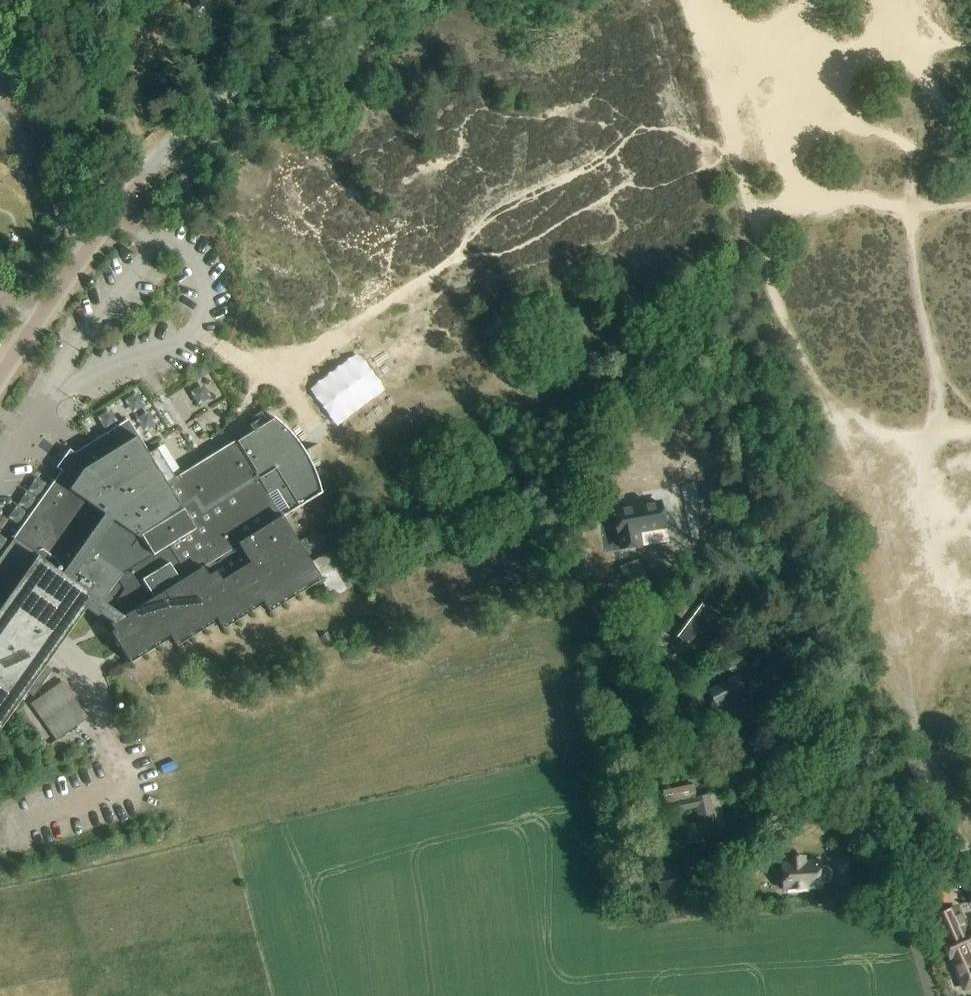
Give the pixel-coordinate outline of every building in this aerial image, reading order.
[(191,10),(212,0),(187,0),(191,10)] [(445,332),(434,336),(437,345),(448,342),(445,332)] [(204,365),(196,370),(200,377),(208,372),(204,365)] [(3,608),(0,612),(0,722),(21,692),(31,699),(51,671),(41,664),(89,596),(99,603),(97,606),(108,614),(113,619),(109,622),(113,629),(110,631),(129,662),(170,638),(175,646),(216,621),(221,629),(263,603),(268,611),(320,580),(282,518),(321,494),(320,489),(319,485),(317,480),(316,476),(314,472),(312,467),(308,459),(306,455),(303,451),(301,447),(298,444),(293,436),(290,433),(283,426),(276,420),(273,417),(175,478),(172,472),(164,459),(157,449),(149,454),(128,420),(120,426),(93,441),(87,445),(88,447),(75,455),(78,459),(74,465),(69,472),(64,472),(55,484),(53,483),(52,485),(0,558),(0,607),(3,608)] [(620,555),(638,552),(636,534),(664,530),(660,503),(613,510),(617,537),(620,555)] [(301,539),(308,554),(328,546),(321,531),(301,539)] [(330,552),(311,564),(333,598),(352,586),(330,552)] [(636,601),(651,595),(637,562),(617,570),(621,580),(627,577),(636,601)] [(690,597),(667,625),(664,629),(686,646),(698,631),(706,638),(717,623),(710,617),(712,615),(690,597)] [(735,676),(706,692),(715,709),(720,706),(724,715),(709,722),(717,737),(746,723),(738,708),(737,708),(732,700),(744,693),(735,676)] [(87,718),(61,682),(30,705),(56,741),(87,718)] [(715,796),(697,800),(694,787),(663,793),(665,806),(674,804),(677,815),(694,811),(697,826),(681,829),(685,845),(700,841),(699,836),(722,831),(715,796)] [(643,834),(646,847),(661,844),(658,830),(643,834)] [(685,873),(699,871),(695,854),(680,858),(681,863),(653,868),(660,900),(689,894),(685,873)] [(819,888),(826,885),(831,878),(830,873),(826,866),(818,864),(818,863),(803,864),(803,858),(786,859),(786,864),(781,865),(782,891),(819,889),(819,888)] [(719,878),(719,892),(732,892),(731,878),(719,878)] [(924,884),(930,910),(954,905),(948,879),(924,884)] [(936,917),(942,932),(946,940),(942,942),(956,972),(964,990),(970,987),(970,938),(967,930),(961,933),(957,925),(951,910),(936,917)]
